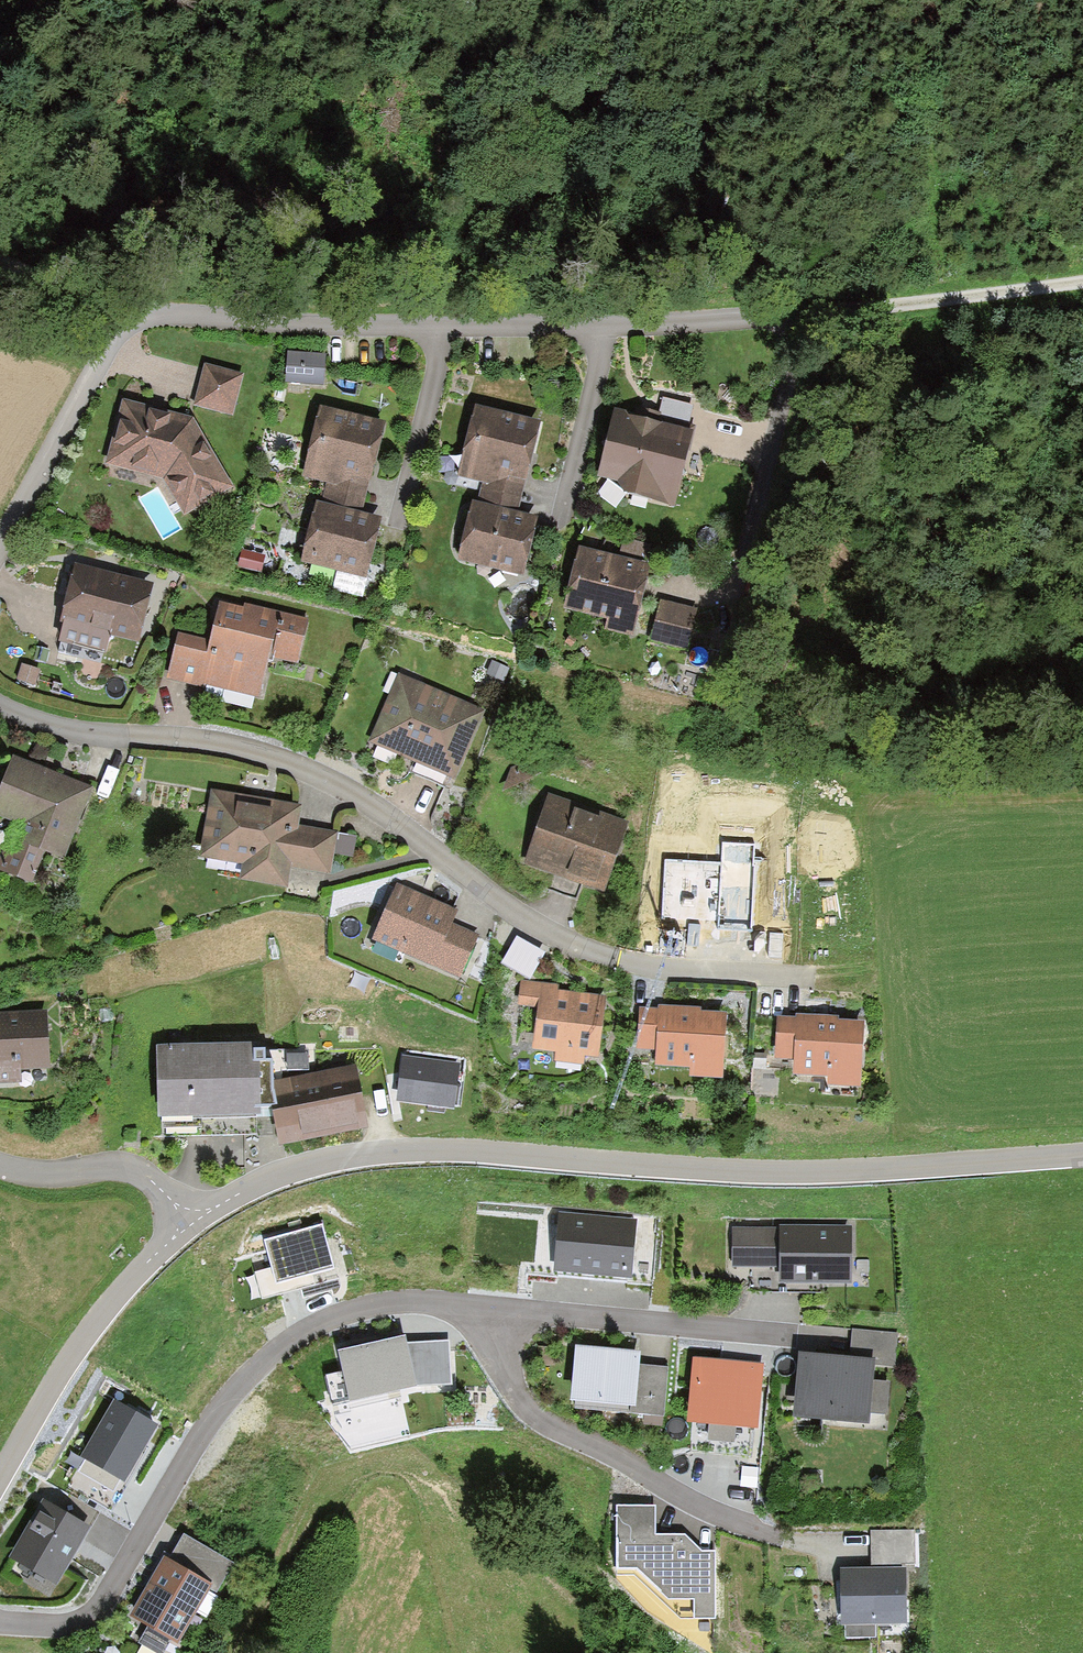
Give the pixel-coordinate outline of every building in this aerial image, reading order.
[(326,355),(289,352),(287,382),(323,385),(326,355)] [(243,374),(205,363),(194,405),(232,415),(243,374)] [(194,417),(122,397),(105,465),(161,479),(183,516),(235,486),(194,417)] [(663,398),(659,417),(689,424),(694,406),(663,398)] [(543,423),(476,404),(456,476),(480,483),(476,500),(474,499),(457,560),(523,578),(541,513),(520,507),(543,423)] [(659,417),(615,406),(597,476),(617,481),(624,491),(675,504),(695,426),(689,424),(659,417)] [(386,424),(322,408),(304,480),(326,486),(322,502),(315,500),(300,561),(368,578),(384,516),(365,511),(386,424)] [(652,561),(578,544),(563,607),(607,618),(604,629),(634,636),(652,561)] [(242,549),(239,567),(261,572),(265,554),(242,549)] [(154,584),(75,562),(59,621),(63,622),(58,641),(106,654),(111,634),(137,642),(154,584)] [(700,608),(659,598),(648,641),(689,651),(700,608)] [(212,641),(181,634),(170,681),(204,689),(206,685),(261,697),(270,655),(297,661),(306,619),(247,606),(246,610),(220,604),(212,641)] [(510,667),(492,659),(485,674),(504,682),(510,667)] [(486,710),(398,672),(368,741),(456,779),(486,710)] [(12,757),(0,789),(0,819),(34,832),(18,875),(63,891),(101,789),(12,757)] [(301,805),(212,789),(201,855),(243,862),(240,878),(286,886),(290,866),(330,873),(334,853),(338,831),(297,824),(301,805)] [(627,823),(550,795),(525,863),(603,890),(627,823)] [(357,835),(338,831),(334,853),(353,856),(357,835)] [(725,926),(729,861),(664,857),(660,922),(717,925),(725,926)] [(459,908),(399,880),(372,939),(460,979),(480,935),(452,922),(459,908)] [(516,935),(501,962),(530,979),(546,952),(516,935)] [(559,983),(520,978),(517,1003),(537,1005),(532,1048),(554,1051),(553,1063),(585,1067),(587,1055),(598,1056),(605,995),(558,989),(559,983)] [(724,1012),(640,1008),(638,1048),(658,1049),(657,1063),(691,1065),(691,1073),(721,1075),(724,1012)] [(21,1087),(20,1069),(50,1068),(48,1012),(0,1014),(0,1088),(21,1087)] [(863,1021),(778,1016),(775,1058),(794,1059),(793,1074),(826,1076),(826,1085),(859,1087),(863,1021)] [(267,1042),(157,1044),(158,1115),(161,1116),(160,1135),(255,1134),(254,1113),(261,1112),(261,1103),(273,1103),(272,1061),(267,1061),(267,1042)] [(464,1062),(403,1054),(400,1076),(397,1101),(457,1109),(464,1062)] [(359,1065),(276,1079),(286,1144),(370,1130),(359,1065)] [(637,1220),(560,1214),(555,1274),(632,1281),(637,1220)] [(320,1227),(266,1243),(272,1266),(255,1271),(262,1296),(334,1276),(320,1227)] [(845,1229),(782,1230),(783,1280),(845,1279),(845,1229)] [(541,1264),(554,1264),(556,1232),(542,1231),(541,1264)] [(775,1265),(774,1232),(732,1232),(732,1266),(775,1265)] [(405,1340),(339,1355),(352,1408),(417,1394),(417,1389),(453,1386),(450,1342),(406,1346),(405,1340)] [(637,1355),(575,1352),(573,1402),(631,1405),(631,1414),(663,1415),(665,1369),(636,1367),(637,1355)] [(868,1365),(802,1361),(799,1416),(864,1420),(868,1365)] [(761,1369),(696,1364),(691,1424),(756,1429),(761,1369)] [(158,1426),(114,1401),(81,1458),(84,1460),(78,1471),(113,1491),(120,1479),(126,1482),(143,1452),(158,1426)] [(93,1525),(45,1498),(10,1561),(58,1587),(93,1525)] [(691,1621),(716,1621),(714,1551),(699,1551),(684,1534),(654,1535),(654,1504),(613,1505),(613,1572),(635,1572),(668,1600),(691,1601),(691,1621)] [(207,1584),(164,1561),(134,1616),(178,1639),(207,1584)] [(900,1570),(842,1572),(844,1622),(902,1620),(900,1570)] [(166,1634),(146,1624),(133,1651),(136,1652),(156,1652),(166,1634)]
